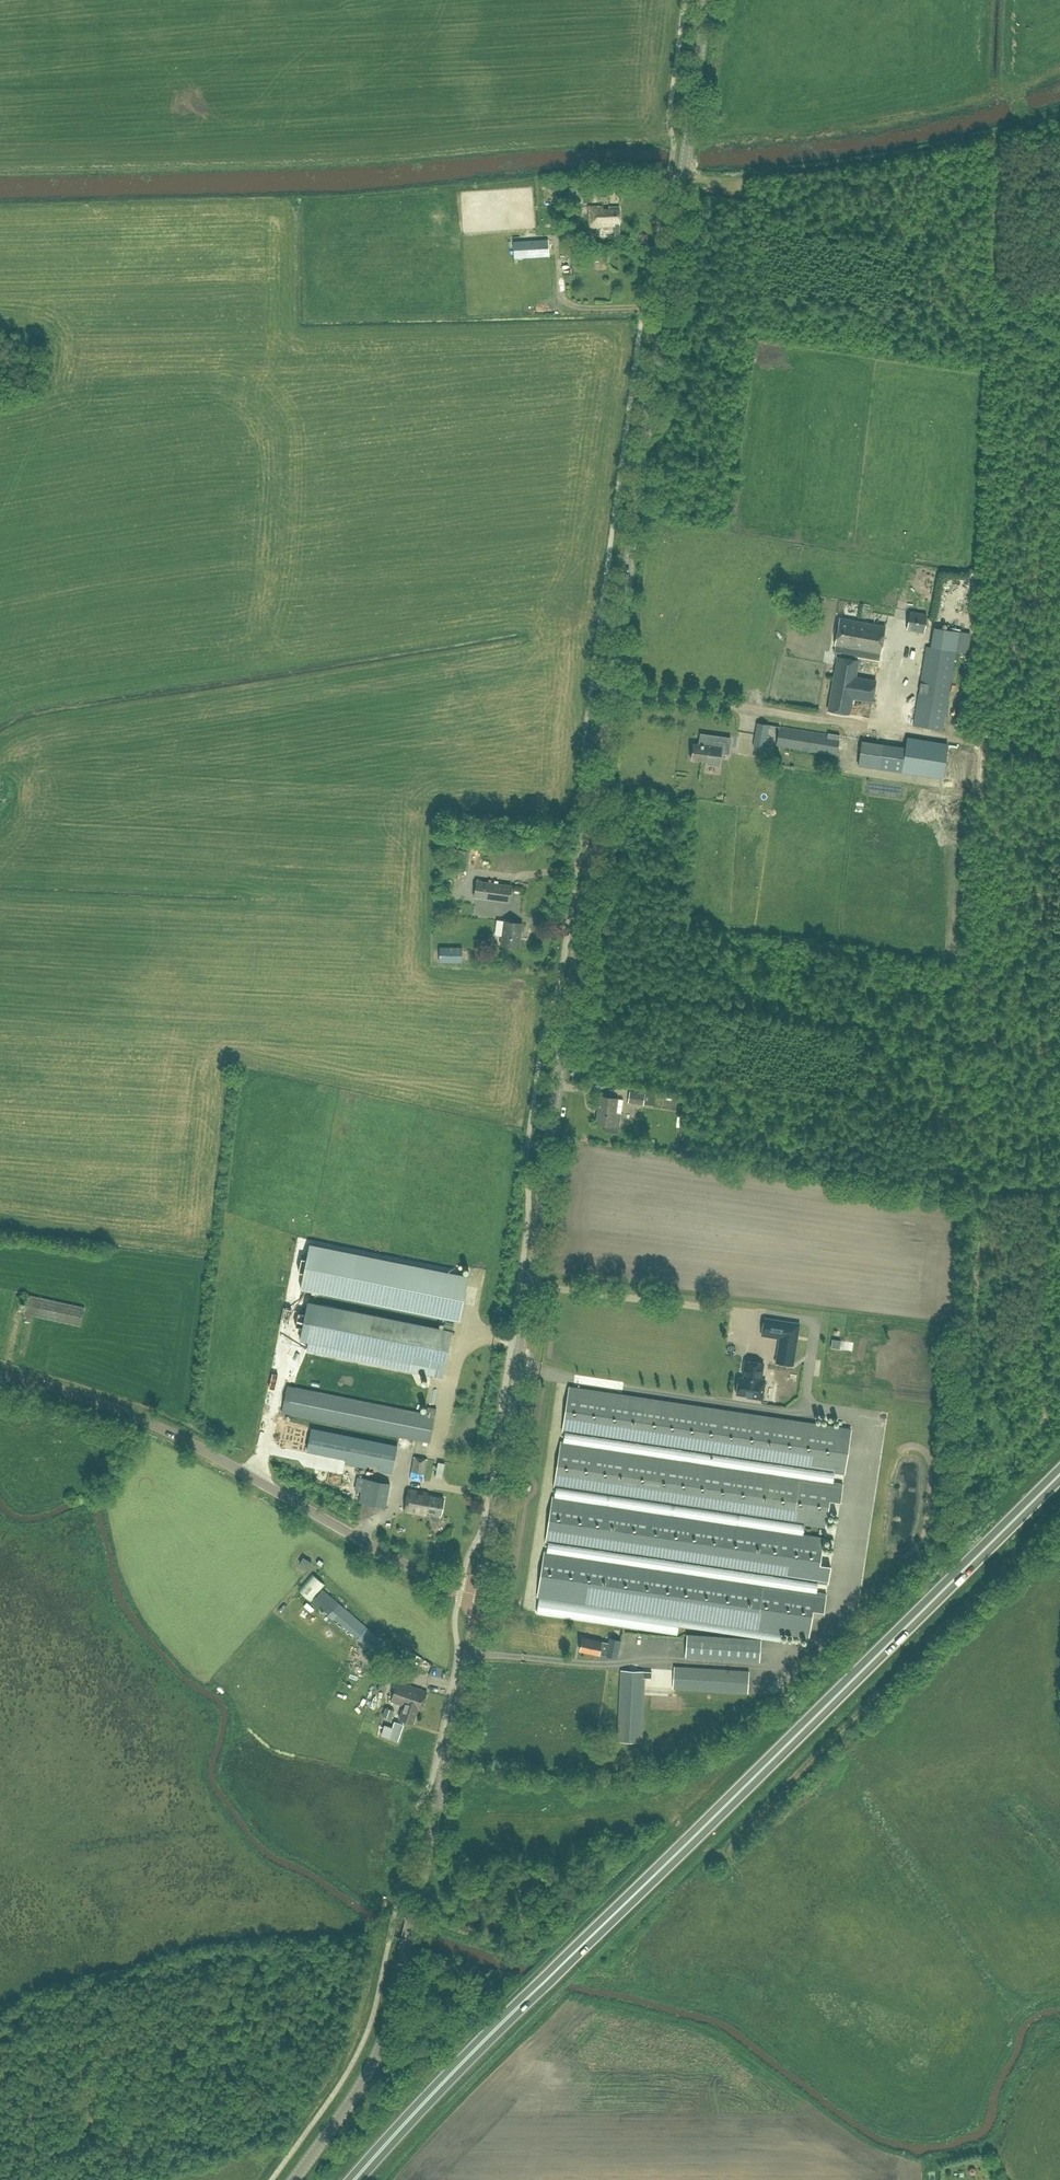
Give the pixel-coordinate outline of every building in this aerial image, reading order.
[(591,188),(614,188),(614,176),(591,177),(591,188)] [(567,207),(580,207),(580,187),(567,187),(567,207)] [(619,205),(609,206),(609,208),(603,208),(603,206),(589,206),(589,226),(609,226),(609,225),(620,224),(619,205)] [(513,243),(514,257),(549,254),(548,241),(513,243)] [(865,611),(863,622),(839,618),(834,645),(835,645),(834,652),(879,660),(885,626),(887,615),(865,611)] [(924,633),(927,613),(909,611),(906,630),(924,633)] [(919,692),(913,725),(942,729),(955,651),(926,646),(920,682),(928,684),(926,693),(919,692)] [(851,697),(872,701),(875,701),(877,693),(874,693),(876,680),(855,676),(858,660),(838,656),(828,710),(848,714),(851,697)] [(757,723),(753,746),(765,748),(769,725),(757,723)] [(777,745),(837,755),(840,735),(828,733),(828,734),(780,726),(777,745)] [(701,734),(699,742),(698,742),(698,744),(693,744),(691,759),(708,761),(707,763),(719,765),(721,752),(728,753),(731,738),(701,734)] [(861,741),(858,765),(901,772),(905,748),(861,741)] [(510,884),(488,881),(476,880),(474,895),(486,897),(508,900),(510,884)] [(522,923),(504,920),(501,944),(519,947),(522,923)] [(439,962),(462,962),(462,947),(439,947),(439,962)] [(629,1091),(628,1103),(643,1104),(644,1092),(629,1091)] [(600,1096),(596,1123),(604,1124),(603,1130),(619,1132),(621,1114),(616,1113),(618,1098),(600,1096)] [(444,1330),(308,1302),(300,1339),(436,1366),(434,1375),(443,1376),(455,1318),(456,1318),(465,1274),(310,1243),(301,1287),(446,1317),(444,1330)] [(28,1294),(24,1312),(81,1325),(85,1307),(28,1294)] [(778,1338),(775,1362),(793,1364),(798,1322),(762,1318),(760,1336),(778,1338)] [(281,1346),(278,1358),(284,1360),(288,1348),(281,1346)] [(747,1396),(762,1399),(765,1380),(761,1379),(764,1363),(745,1360),(743,1373),(744,1373),(743,1378),(739,1377),(736,1394),(747,1395),(747,1396)] [(280,1399),(284,1399),(283,1409),(290,1410),(291,1386),(280,1385),(280,1399)] [(569,1386),(562,1430),(844,1473),(851,1429),(569,1386)] [(370,1429),(417,1439),(420,1424),(366,1412),(364,1420),(371,1421),(370,1429)] [(852,1417),(852,1426),(864,1426),(865,1417),(852,1417)] [(398,1445),(350,1435),(345,1463),(367,1468),(368,1463),(379,1466),(378,1470),(392,1473),(398,1445)] [(561,1441),(554,1485),(825,1526),(829,1500),(840,1501),(843,1484),(561,1441)] [(364,1480),(365,1501),(390,1499),(389,1477),(377,1478),(377,1479),(364,1480)] [(350,1481),(349,1489),(356,1490),(358,1482),(350,1481)] [(441,1514),(444,1498),(429,1495),(429,1493),(408,1489),(405,1510),(425,1514),(426,1512),(441,1514)] [(552,1496),(546,1540),(828,1583),(830,1565),(820,1564),(824,1537),(552,1496)] [(544,1551),(537,1595),(809,1636),(813,1610),(824,1611),(826,1594),(544,1551)] [(308,1569),(312,1562),(303,1557),(299,1564),(308,1569)] [(309,1596),(353,1635),(355,1633),(359,1637),(357,1638),(379,1657),(387,1648),(366,1629),(367,1628),(319,1585),(309,1596)] [(759,1661),(761,1639),(687,1634),(685,1656),(759,1661)] [(617,1657),(620,1640),(610,1638),(609,1642),(582,1637),(580,1649),(617,1657)] [(674,1666),(672,1687),(747,1693),(749,1671),(674,1666)] [(644,1671),(621,1670),(617,1740),(642,1741),(645,1678),(651,1678),(651,1671),(644,1671)] [(424,1700),(427,1691),(413,1686),(397,1681),(390,1701),(404,1705),(399,1718),(412,1723),(417,1709),(420,1710),(424,1700)] [(374,1695),(376,1695),(372,1705),(377,1706),(376,1707),(383,1710),(381,1716),(391,1719),(395,1709),(385,1706),(392,1688),(383,1686),(378,1684),(374,1695)]
